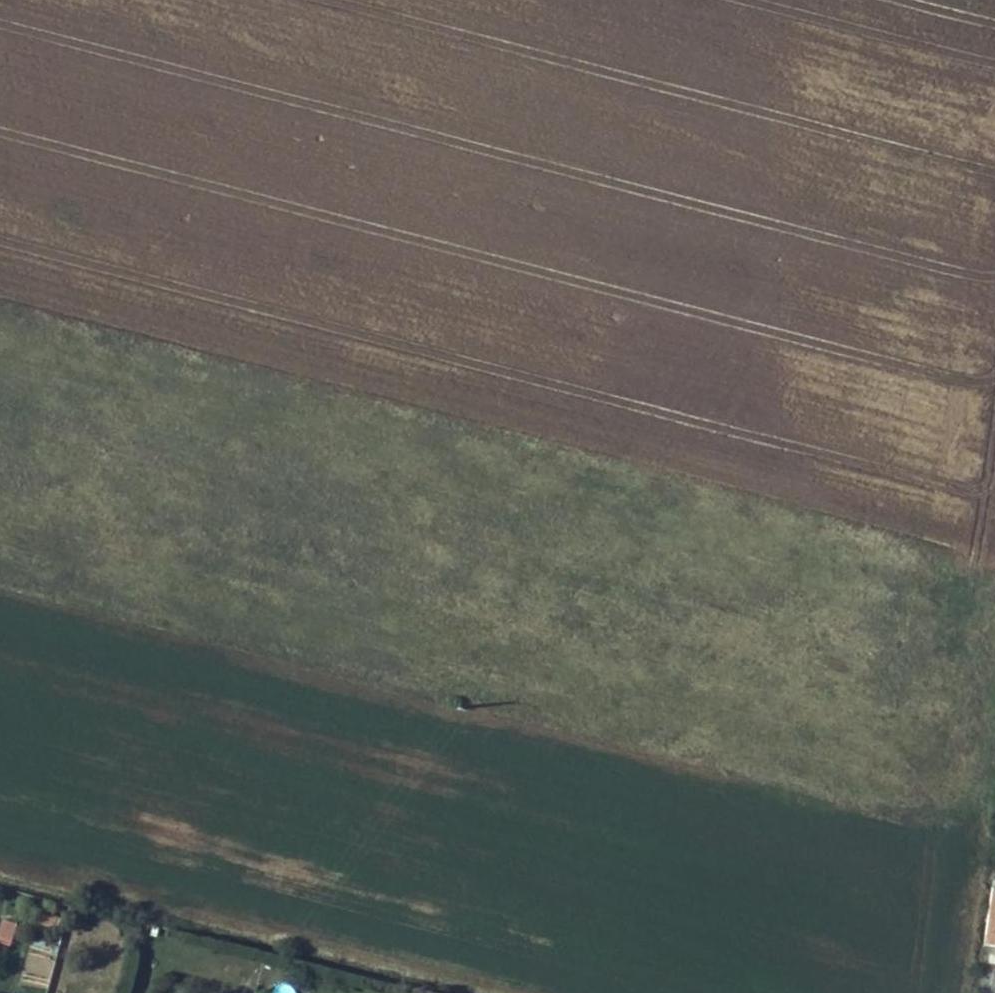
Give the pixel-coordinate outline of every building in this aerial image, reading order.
[(992,892),(985,936),(994,938),(994,892),(992,892)] [(0,927),(0,942),(12,945),(16,923),(1,920),(0,927)]
